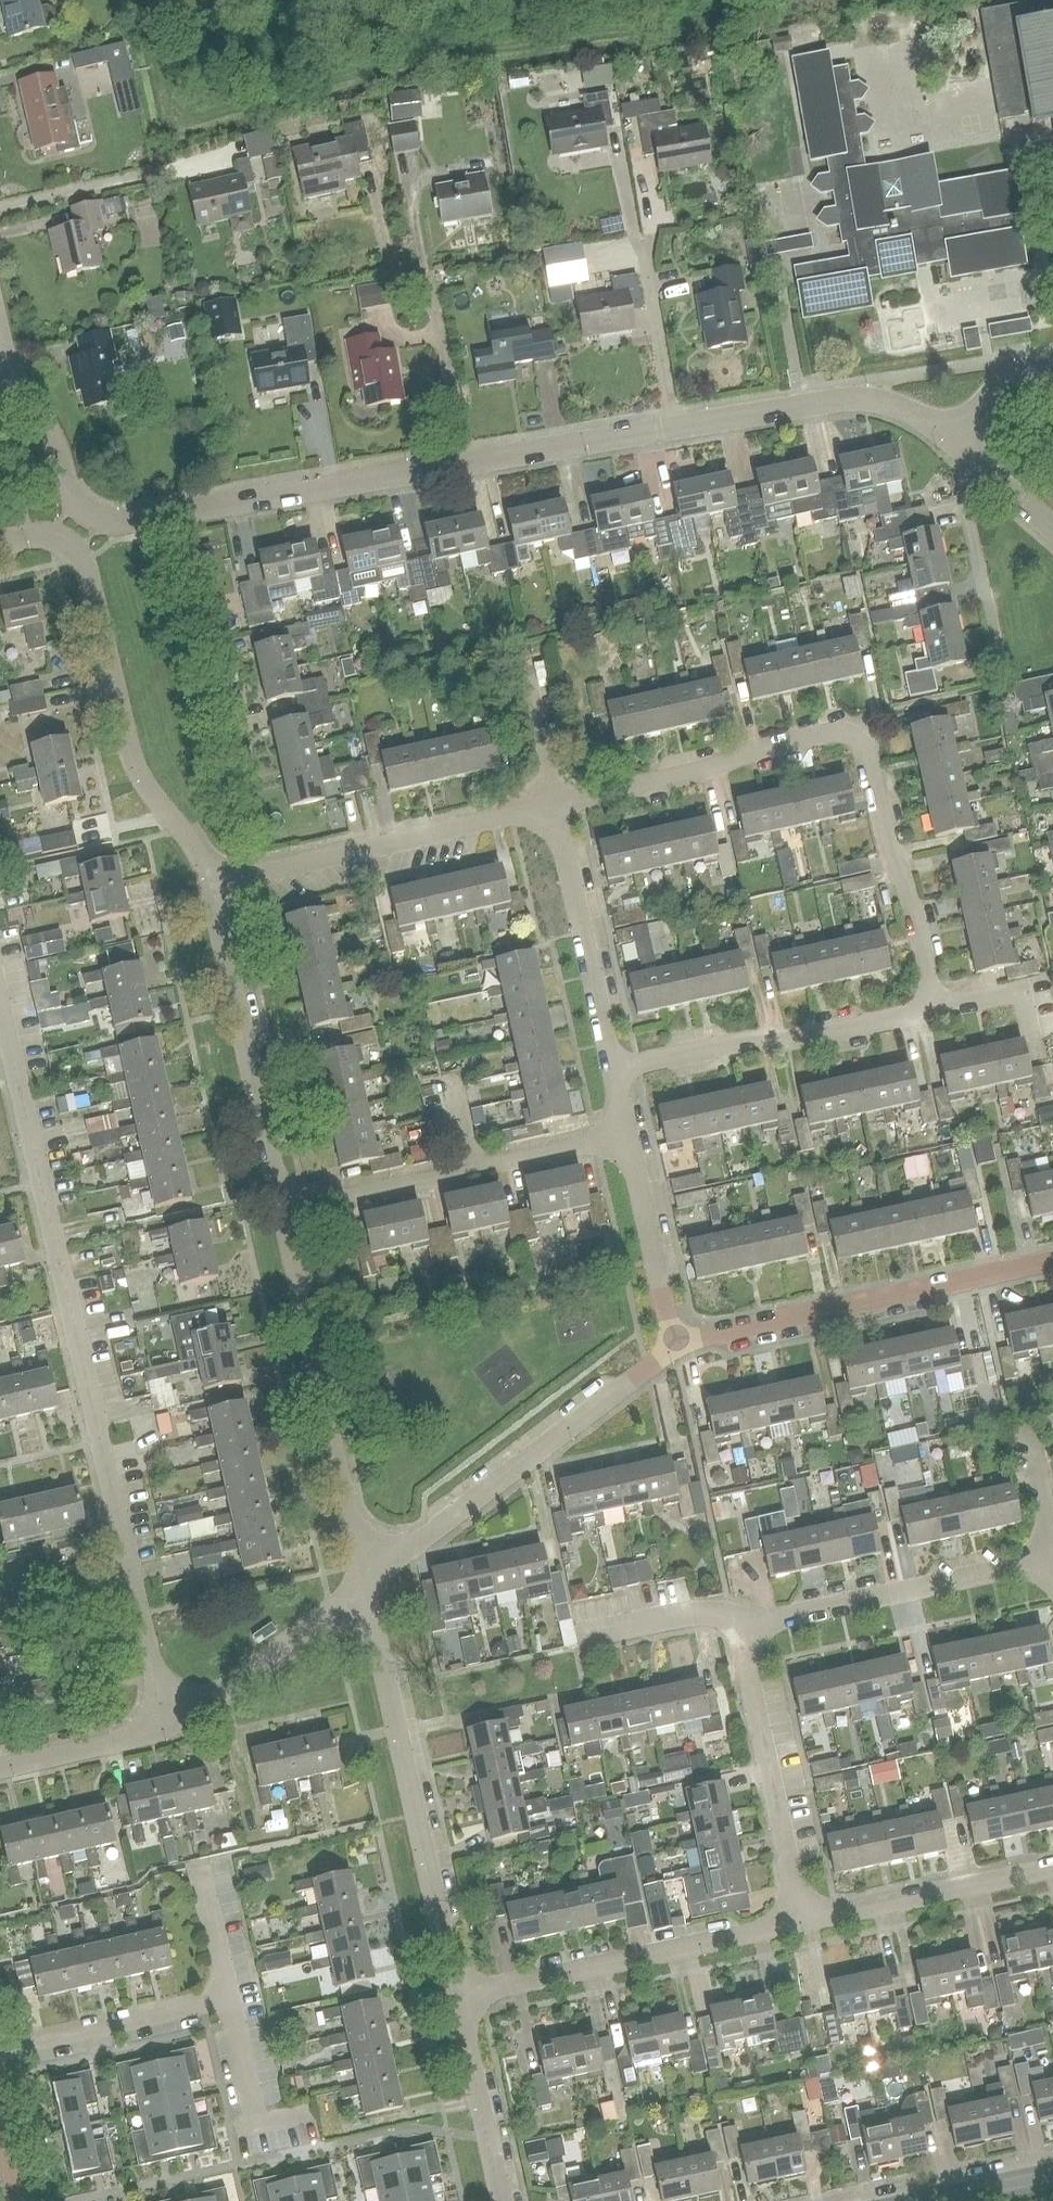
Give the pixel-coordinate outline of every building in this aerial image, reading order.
[(10,37),(45,29),(44,29),(51,27),(57,20),(55,11),(47,6),(40,8),(38,0),(2,0),(10,37)] [(1049,20),(1046,1),(981,12),(999,117),(1030,111),(1032,125),(1052,121),(1052,126),(1052,19),(1049,20)] [(75,70),(109,63),(111,71),(131,66),(127,45),(107,50),(107,47),(72,55),(75,70)] [(1023,216),(1015,173),(1015,171),(936,185),(932,160),(931,157),(864,169),(846,67),(829,70),(826,53),(792,59),(810,161),(830,158),(832,174),(828,175),(843,258),(810,264),(813,281),(795,284),(801,318),(870,306),(865,275),(880,272),(881,278),(914,273),(913,266),(947,261),(950,278),(1025,265),(1017,217),(1023,216)] [(55,74),(21,82),(36,149),(57,145),(59,153),(80,149),(70,103),(67,89),(58,91),(55,74)] [(388,94),(392,122),(422,118),(418,90),(388,94)] [(557,158),(611,149),(607,128),(612,127),(606,93),(582,97),(584,113),(551,119),(557,158)] [(699,128),(676,132),(673,111),(638,118),(643,148),(652,147),(657,175),(706,167),(699,128)] [(387,125),(387,127),(393,157),(420,151),(414,120),(387,125)] [(292,150),(301,191),(303,201),(347,191),(345,182),(358,179),(356,166),(354,155),(368,152),(364,132),(362,123),(343,126),(346,139),(292,150)] [(257,133),(266,182),(281,179),(276,154),(277,154),(272,130),(257,133)] [(254,192),(252,183),(253,183),(248,159),(235,162),(238,176),(189,187),(197,226),(248,214),(244,194),(254,192)] [(441,224),(491,215),(484,173),(465,176),(466,182),(434,187),(441,224)] [(62,275),(100,266),(96,247),(92,248),(88,232),(101,229),(95,202),(71,208),(74,224),(52,229),(62,275)] [(737,291),(743,290),(739,267),(712,271),(716,294),(696,297),(700,323),(702,322),(706,349),(745,343),(737,291)] [(627,308),(641,306),(636,276),(591,283),(594,299),(580,302),(586,341),(631,334),(627,308)] [(359,285),(365,308),(392,302),(387,279),(359,285)] [(149,322),(165,318),(160,297),(145,301),(149,322)] [(209,340),(233,336),(230,321),(239,320),(236,301),(204,306),(209,340)] [(995,337),(1035,328),(1033,316),(993,324),(995,337)] [(284,322),(286,335),(285,335),(288,350),(253,356),(260,397),(305,389),(302,368),(317,366),(308,317),(284,322)] [(532,365),(554,361),(549,332),(529,335),(528,327),(488,333),(491,351),(473,354),(478,388),(515,382),(513,365),(532,362),(532,365)] [(966,352),(980,349),(976,329),(962,331),(966,352)] [(84,409),(118,401),(110,362),(115,361),(109,332),(77,339),(81,356),(73,357),(84,409)] [(366,407),(401,401),(394,352),(380,354),(377,336),(346,341),(354,392),(363,390),(366,407)] [(866,455),(877,504),(879,517),(891,515),(885,486),(901,483),(893,449),(866,455)] [(845,489),(831,492),(837,518),(838,523),(857,519),(863,518),(861,508),(877,504),(866,455),(839,461),(845,489)] [(811,524),(837,518),(831,492),(817,495),(810,462),(782,468),(793,517),(809,514),(811,524)] [(775,521),(793,517),(782,468),(756,474),(762,502),(748,506),(754,531),(768,528),(769,532),(777,530),(775,521)] [(757,544),(754,531),(748,506),(735,508),(728,476),(701,482),(708,516),(724,512),(730,539),(740,537),(742,547),(757,544)] [(665,519),(674,559),(689,555),(688,549),(698,547),(692,519),(708,516),(701,482),(672,488),(678,517),(665,519)] [(627,541),(628,541),(643,538),(644,541),(654,539),(659,559),(670,557),(671,559),(674,559),(665,519),(652,522),(644,489),(617,494),(627,541)] [(630,550),(628,541),(627,541),(617,494),(590,500),(596,530),(582,533),(588,559),(630,550)] [(574,562),(588,559),(582,533),(569,536),(562,503),(534,509),(541,543),(557,540),(561,555),(572,553),(574,562)] [(526,547),(541,543),(534,509),(508,515),(514,543),(499,547),(505,572),(520,568),(519,563),(529,561),(526,547)] [(880,518),(882,529),(883,530),(901,526),(901,527),(907,525),(904,512),(880,518)] [(490,575),(505,572),(499,547),(487,549),(479,517),(453,523),(460,556),(476,553),(479,568),(488,566),(490,575)] [(443,560),(460,556),(453,523),(424,529),(431,557),(417,560),(422,585),(424,593),(449,587),(443,560)] [(904,550),(908,565),(942,558),(936,530),(909,536),(907,525),(901,527),(901,526),(883,530),(882,529),(872,531),(876,545),(888,542),(890,553),(904,550)] [(379,585),(395,581),(397,591),(411,588),(422,585),(417,560),(403,563),(396,530),(368,536),(379,585)] [(362,589),(379,585),(368,536),(342,542),(348,571),(334,574),(340,599),(342,609),(362,605),(360,599),(364,598),(362,589)] [(315,605),(340,599),(334,574),(320,577),(313,543),(285,549),(293,583),(309,580),(315,605)] [(248,582),(238,585),(247,627),(273,622),(271,613),(282,611),(280,602),(296,598),(293,583),(285,549),(258,555),(265,584),(250,588),(248,582)] [(887,597),(890,610),(918,604),(915,593),(948,585),(942,558),(908,565),(911,582),(897,585),(899,595),(887,597)] [(411,588),(414,600),(425,598),(424,593),(422,585),(411,588)] [(29,651),(46,647),(41,623),(42,623),(36,595),(0,602),(0,606),(5,630),(23,627),(29,651)] [(922,628),(925,643),(959,635),(953,609),(920,616),(918,604),(890,610),(892,622),(904,620),(907,631),(922,628)] [(838,643),(826,646),(834,683),(861,677),(855,648),(867,645),(860,614),(847,617),(851,634),(837,637),(838,643)] [(254,649),(260,676),(294,669),(291,654),(305,650),(302,639),(308,637),(305,624),(279,630),(282,643),(254,649)] [(806,690),(834,683),(826,646),(823,632),(815,634),(818,648),(798,652),(806,690)] [(959,635),(925,643),(929,660),(913,663),(915,672),(904,675),(909,697),(937,691),(932,670),(965,663),(959,635)] [(752,702),(779,695),(771,658),(769,659),(758,661),(756,655),(742,658),(739,641),(725,645),(732,676),(746,673),(752,702)] [(771,658),(779,695),(806,690),(798,652),(777,657),(774,643),(765,645),(769,659),(771,658)] [(701,684),(690,686),(688,687),(696,725),(724,719),(717,690),(730,687),(723,656),(710,659),(714,674),(699,678),(701,684)] [(297,709),(328,702),(323,679),(298,684),(294,669),(260,676),(266,704),(294,697),(297,709)] [(669,731),(696,725),(688,687),(690,686),(687,671),(678,673),(681,688),(661,693),(669,731)] [(1023,713),(1045,708),(1048,724),(1052,723),(1052,694),(1044,696),(1040,679),(1011,685),(1015,705),(1021,703),(1023,713)] [(42,697),(39,682),(8,688),(11,703),(42,697)] [(642,737),(669,731),(661,693),(638,698),(635,682),(627,684),(631,700),(633,699),(642,737)] [(614,743),(642,737),(633,699),(631,700),(620,702),(618,695),(604,698),(601,683),(588,686),(595,717),(608,714),(614,743)] [(45,711),(42,697),(11,703),(8,703),(11,717),(45,711)] [(278,753),(311,746),(308,731),(333,725),(328,702),(297,709),(299,720),(272,726),(278,753)] [(909,727),(916,755),(951,747),(951,745),(948,735),(955,733),(951,719),(968,715),(965,702),(935,709),(938,721),(909,727)] [(475,736),(463,738),(463,739),(471,774),(498,768),(492,740),(504,737),(497,707),(485,709),(489,726),(473,729),(475,736)] [(1026,745),(1028,755),(1031,768),(1052,764),(1052,723),(1048,724),(1052,740),(1037,743),(1026,745)] [(443,781),(471,774),(463,739),(463,738),(460,724),(452,725),(455,740),(435,744),(443,781)] [(388,793),(415,787),(408,751),(397,753),(395,746),(379,749),(375,733),(362,736),(368,767),(382,764),(388,793)] [(415,787),(443,781),(435,744),(416,749),(413,734),(404,736),(408,751),(415,787)] [(12,768),(15,782),(74,769),(67,739),(32,747),(36,769),(29,770),(28,765),(12,768)] [(951,747),(916,755),(922,782),(957,775),(953,753),(967,750),(966,742),(951,745),(951,747)] [(315,762),(311,746),(278,753),(284,780),(332,770),(329,759),(315,762)] [(363,763),(350,766),(356,793),(369,790),(363,763)] [(1031,768),(1034,781),(1037,781),(1040,791),(1047,789),(1052,788),(1052,764),(1031,768)] [(350,766),(332,770),(284,780),(290,808),(324,800),(320,784),(340,779),(343,796),(356,793),(350,766)] [(80,799),(74,769),(15,782),(17,794),(33,790),(32,786),(40,784),(44,807),(80,799)] [(922,782),(928,810),(964,802),(964,803),(979,800),(977,792),(962,795),(957,775),(922,782)] [(844,777),(817,784),(825,819),(826,819),(837,817),(839,824),(854,820),(844,777)] [(830,835),(826,819),(825,819),(817,784),(789,790),(797,826),(818,821),(822,836),(830,835)] [(769,832),(768,832),(772,847),(780,845),(776,830),(797,826),(789,790),(761,796),(769,832)] [(758,835),(768,832),(769,832),(761,796),(734,802),(740,831),(728,833),(735,864),(748,861),(744,845),(759,842),(758,835)] [(964,802),(928,810),(934,838),(961,832),(964,844),(995,837),(992,824),(976,828),(972,813),(966,815),(964,803),(964,802)] [(707,819),(679,825),(688,862),(689,861),(700,859),(702,866),(716,863),(719,879),(733,876),(726,845),(713,848),(707,819)] [(692,876),(689,861),(688,862),(679,825),(652,831),(660,868),(680,863),(683,878),(692,876)] [(639,872),(660,868),(652,831),(625,837),(633,873),(631,874),(635,889),(642,887),(639,872)] [(38,838),(16,843),(19,858),(74,847),(71,832),(38,839),(38,838)] [(620,876),(631,874),(633,873),(625,837),(597,843),(607,886),(621,883),(620,876)] [(950,863),(956,891),(993,883),(991,871),(997,870),(994,855),(1009,851),(1007,838),(976,845),(979,857),(950,863)] [(80,876),(84,893),(85,896),(122,887),(116,860),(80,868),(77,858),(58,862),(61,880),(80,876)] [(869,872),(867,859),(836,865),(839,878),(869,872)] [(498,866),(471,872),(479,909),(482,908),(493,906),(495,913),(509,910),(512,925),(525,922),(518,891),(505,894),(498,866)] [(485,923),(482,908),(479,909),(471,872),(444,878),(452,915),(473,910),(477,925),(485,923)] [(841,895),(873,888),(870,876),(839,882),(841,895)] [(432,919),(452,915),(444,878),(416,885),(425,921),(423,921),(427,936),(435,934),(432,919)] [(956,891),(962,919),(1000,911),(995,892),(1009,889),(1007,880),(993,883),(956,891)] [(412,924),(423,921),(425,921),(416,885),(389,891),(395,919),(382,922),(390,953),(402,950),(398,934),(414,930),(412,924)] [(85,896),(84,893),(65,897),(68,907),(86,902),(91,923),(128,915),(122,887),(85,896)] [(284,918),(290,945),(327,937),(326,936),(322,917),(337,913),(335,905),(321,908),(320,910),(284,918)] [(610,916),(613,929),(653,920),(650,907),(610,916)] [(962,919),(968,947),(1006,939),(1019,936),(1018,928),(1004,931),(1000,911),(962,919)] [(832,982),(860,976),(852,939),(853,939),(850,925),(841,927),(844,941),(824,945),(832,982)] [(634,1014),(662,1009),(653,971),(652,971),(648,957),(642,926),(615,932),(617,945),(632,942),(637,962),(638,962),(639,968),(625,971),(634,1014)] [(864,936),(853,939),(852,939),(860,976),(887,970),(878,927),(863,930),(864,936)] [(110,928),(93,932),(96,945),(113,941),(110,928)] [(721,956),(710,958),(708,959),(716,997),(744,991),(738,962),(751,960),(744,928),(731,931),(735,946),(720,950),(721,956)] [(327,937),(290,945),(296,972),(332,965),(328,944),(343,941),(341,932),(326,936),(327,937)] [(26,961),(52,956),(47,933),(21,938),(26,961)] [(777,994),(805,988),(797,952),(794,952),(783,954),(782,949),(768,952),(764,936),(750,939),(757,969),(771,966),(777,994)] [(805,988),(832,982),(824,945),(802,950),(799,936),(791,938),(794,952),(797,952),(805,988)] [(1008,951),(1006,939),(968,947),(974,975),(1004,968),(1007,982),(1037,975),(1034,960),(1018,964),(1015,950),(1008,951)] [(131,943),(105,949),(109,967),(135,961),(131,943)] [(702,960),(681,965),(689,1003),(716,997),(708,959),(710,958),(707,944),(699,945),(702,960)] [(496,967),(500,986),(501,989),(538,980),(532,953),(496,961),(495,959),(479,962),(481,970),(496,967)] [(662,1009),(689,1003),(681,965),(660,969),(657,955),(648,957),(652,971),(653,971),(662,1009)] [(101,971),(82,975),(84,985),(104,981),(107,997),(108,1000),(145,992),(139,964),(102,973),(101,971)] [(296,972),(302,1000),(338,992),(339,994),(353,990),(352,982),(337,985),(332,965),(296,972)] [(502,995),(506,1013),(507,1016),(544,1008),(538,980),(501,989),(500,986),(485,990),(487,998),(502,995)] [(108,1000),(107,997),(88,1002),(90,1012),(110,1007),(114,1028),(151,1019),(145,992),(108,1000)] [(341,1005),(339,994),(338,992),(302,1000),(308,1027),(337,1020),(340,1034),(371,1027),(368,1014),(351,1018),(348,1003),(341,1005)] [(507,1016),(506,1013),(491,1016),(493,1025),(508,1021),(513,1043),(550,1035),(544,1008),(507,1016)] [(315,1057),(321,1084),(356,1076),(356,1075),(354,1064),(361,1063),(358,1048),(374,1044),(371,1031),(340,1037),(343,1051),(315,1057)] [(550,1035),(513,1043),(517,1062),(502,1065),(504,1073),(519,1070),(519,1071),(556,1062),(550,1035)] [(120,1055),(124,1072),(125,1074),(162,1066),(156,1040),(120,1048),(119,1045),(99,1050),(101,1060),(120,1055)] [(1021,1040),(993,1046),(1001,1083),(1003,1083),(1014,1081),(1015,1087),(1029,1084),(1033,1100),(1046,1098),(1039,1067),(1027,1069),(1021,1040)] [(1006,1097),(1003,1083),(1001,1083),(993,1046),(966,1052),(974,1089),(995,1084),(998,1099),(1006,1097)] [(961,1092),(974,1089),(966,1052),(938,1058),(944,1087),(931,1090),(938,1121),(951,1118),(947,1101),(962,1098),(961,1092)] [(525,1098),(562,1090),(556,1062),(519,1071),(523,1090),(509,1093),(511,1102),(525,1098)] [(909,1065),(881,1071),(889,1107),(890,1107),(902,1104),(904,1111),(917,1108),(921,1124),(934,1122),(927,1091),(915,1093),(909,1065)] [(131,1101),(167,1093),(162,1066),(125,1074),(124,1072),(105,1076),(107,1086),(126,1082),(130,1098),(131,1101)] [(894,1122),(890,1107),(889,1107),(881,1071),(854,1077),(862,1113),(882,1109),(886,1124),(894,1122)] [(356,1076),(321,1084),(327,1112),(363,1104),(358,1084),(372,1081),(370,1072),(356,1075),(356,1076)] [(834,1120),(833,1120),(836,1134),(845,1132),(842,1118),(862,1113),(854,1077),(826,1083),(834,1120)] [(822,1122),(833,1120),(834,1120),(826,1083),(798,1089),(805,1118),(791,1121),(798,1152),(812,1149),(809,1132),(824,1129),(822,1122)] [(766,1085),(738,1091),(746,1128),(748,1127),(759,1125),(760,1132),(775,1129),(779,1145),(791,1142),(784,1111),(772,1114),(766,1085)] [(568,1117),(562,1090),(525,1098),(528,1109),(521,1111),(524,1125),(508,1129),(511,1142),(542,1136),(539,1124),(568,1117)] [(746,1128),(738,1091),(711,1097),(719,1134),(740,1129),(743,1144),(751,1142),(748,1127),(746,1128)] [(136,1127),(173,1119),(167,1093),(131,1101),(130,1098),(111,1102),(113,1113),(132,1108),(136,1125),(136,1127)] [(711,1097),(683,1103),(691,1139),(694,1154),(702,1152),(699,1138),(719,1134),(711,1097)] [(691,1139),(683,1103),(656,1108),(666,1152),(681,1149),(680,1142),(691,1139)] [(327,1112),(333,1139),(369,1131),(369,1132),(383,1129),(381,1121),(367,1124),(363,1104),(327,1112)] [(142,1154),(179,1146),(173,1119),(136,1127),(136,1125),(118,1129),(120,1139),(138,1135),(142,1151),(142,1154)] [(120,1143),(119,1139),(120,1139),(118,1129),(88,1135),(92,1150),(120,1143)] [(372,1144),(369,1132),(369,1131),(333,1139),(339,1167),(367,1161),(369,1173),(401,1166),(398,1153),(381,1157),(378,1142),(372,1144)] [(977,1166),(994,1163),(988,1138),(971,1142),(977,1166)] [(148,1180),(185,1172),(179,1146),(142,1154),(142,1151),(123,1155),(125,1166),(144,1161),(148,1180)] [(1050,1174),(1036,1177),(1035,1172),(1021,1175),(1017,1159),(1005,1162),(1011,1194),(1024,1191),(1030,1218),(1052,1213),(1052,1189),(1050,1174)] [(549,1174),(558,1212),(572,1209),(573,1215),(587,1212),(591,1228),(604,1225),(597,1194),(585,1197),(579,1168),(549,1174)] [(973,1169),(960,1172),(963,1188),(949,1191),(950,1197),(940,1199),(937,1199),(945,1237),(973,1231),(967,1203),(980,1200),(973,1169)] [(148,1177),(128,1182),(130,1191),(149,1187),(154,1207),(191,1199),(185,1172),(148,1180),(148,1177)] [(547,1215),(558,1212),(549,1174),(523,1180),(529,1208),(516,1211),(523,1243),(536,1240),(532,1224),(548,1220),(547,1215)] [(705,1187),(702,1174),(671,1181),(673,1194),(705,1187)] [(509,1246),(523,1243),(516,1211),(504,1214),(497,1185),(470,1191),(478,1230),(490,1227),(491,1233),(506,1230),(509,1246)] [(918,1243),(945,1237),(937,1199),(940,1199),(937,1185),(929,1186),(932,1201),(912,1205),(910,1206),(918,1243)] [(465,1233),(478,1230),(470,1191),(442,1197),(448,1226),(435,1229),(442,1260),(455,1258),(452,1241),(467,1238),(465,1233)] [(708,1204),(705,1191),(674,1197),(677,1211),(708,1204)] [(910,1206),(912,1205),(909,1191),(901,1192),(904,1207),(882,1211),(890,1249),(918,1243),(910,1206)] [(768,1224),(776,1262),(804,1256),(798,1228),(810,1225),(803,1194),(791,1197),(794,1212),(778,1215),(780,1222),(769,1224),(768,1224)] [(835,1261),(863,1255),(855,1218),(853,1218),(841,1221),(840,1214),(826,1217),(823,1201),(809,1204),(816,1236),(829,1233),(835,1261)] [(429,1263),(442,1260),(435,1229),(423,1232),(416,1202),(388,1208),(397,1248),(410,1245),(411,1250),(425,1247),(429,1263)] [(855,1218),(863,1255),(890,1249),(882,1211),(861,1216),(858,1202),(850,1203),(853,1218),(855,1218)] [(397,1248),(388,1208),(361,1214),(367,1244),(355,1246),(361,1278),(374,1275),(371,1259),(385,1256),(384,1250),(397,1248)] [(749,1268),(776,1262),(768,1224),(769,1224),(766,1210),(758,1211),(761,1226),(741,1231),(749,1268)] [(713,1237),(721,1274),(749,1268),(741,1231),(719,1235),(716,1221),(708,1223),(712,1237),(713,1237)] [(174,1257),(211,1249),(205,1222),(169,1230),(169,1228),(149,1232),(151,1242),(170,1238),(173,1254),(174,1257)] [(0,1229),(0,1287),(8,1286),(4,1267),(23,1263),(15,1225),(0,1229)] [(694,1280),(721,1274),(713,1237),(712,1237),(701,1239),(699,1234),(684,1237),(694,1280)] [(217,1276),(211,1249),(174,1257),(173,1254),(155,1258),(157,1268),(175,1264),(180,1284),(179,1284),(180,1285),(218,1277),(217,1276)] [(1036,1350),(1039,1365),(1048,1363),(1045,1348),(1052,1346),(1052,1309),(1030,1314),(1038,1350),(1036,1350)] [(197,1362),(234,1354),(228,1328),(229,1328),(228,1326),(206,1331),(201,1313),(172,1319),(182,1362),(196,1359),(197,1362)] [(1025,1353),(1036,1350),(1038,1350),(1030,1314),(1003,1319),(1009,1347),(996,1350),(1002,1380),(1016,1377),(1012,1362),(1026,1359),(1025,1353)] [(949,1330),(922,1336),(930,1374),(931,1373),(942,1371),(943,1377),(959,1373),(962,1390),(975,1388),(969,1356),(956,1359),(949,1330)] [(934,1389),(931,1373),(930,1374),(922,1336),(894,1342),(902,1379),(922,1375),(925,1391),(934,1389)] [(875,1385),(873,1386),(877,1401),(885,1399),(882,1384),(902,1379),(894,1342),(867,1348),(875,1385)] [(862,1388),(873,1386),(875,1385),(867,1348),(839,1354),(846,1383),(833,1386),(839,1417),(853,1414),(849,1397),(864,1394),(862,1388)] [(22,1376),(30,1413),(57,1407),(49,1372),(51,1371),(46,1351),(37,1353),(41,1372),(24,1376),(22,1376)] [(240,1381),(234,1354),(197,1362),(196,1359),(182,1362),(162,1367),(164,1377),(198,1369),(203,1389),(240,1381)] [(4,1419),(30,1413),(22,1376),(24,1376),(20,1357),(11,1360),(15,1378),(0,1382),(0,1404),(4,1419)] [(814,1380),(786,1386),(794,1422),(796,1422),(807,1420),(808,1427),(823,1424),(827,1440),(839,1437),(832,1406),(820,1408),(814,1380)] [(794,1422),(786,1386),(759,1392),(767,1428),(787,1424),(790,1438),(799,1436),(796,1422),(794,1422)] [(740,1434),(743,1449),(744,1448),(750,1447),(747,1433),(767,1428),(759,1392),(732,1398),(740,1434)] [(740,1434),(732,1398),(705,1404),(711,1432),(698,1435),(705,1466),(718,1463),(714,1447),(728,1445),(726,1437),(740,1434)] [(214,1437),(250,1428),(245,1402),(209,1410),(208,1408),(188,1412),(190,1422),(209,1418),(213,1434),(214,1437)] [(161,1415),(164,1435),(175,1433),(171,1413),(161,1415)] [(220,1463),(256,1455),(250,1428),(214,1437),(213,1434),(194,1438),(196,1448),(215,1444),(219,1460),(220,1463)] [(225,1490),(262,1482),(256,1455),(220,1463),(219,1460),(200,1465),(202,1475),(221,1471),(225,1487),(225,1490)] [(648,1503),(649,1503),(660,1500),(661,1507),(676,1503),(680,1520),(693,1517),(693,1516),(706,1513),(699,1484),(674,1489),(668,1461),(640,1467),(648,1503)] [(653,1518),(649,1503),(648,1503),(640,1467),(613,1473),(621,1509),(641,1505),(644,1520),(653,1518)] [(594,1515),(591,1516),(594,1531),(602,1529),(599,1514),(621,1509),(613,1473),(586,1479),(594,1515)] [(982,1494),(990,1530),(1017,1524),(1009,1488),(1010,1488),(1007,1473),(998,1475),(1002,1490),(984,1494),(982,1494)] [(581,1518),(591,1516),(594,1515),(586,1479),(558,1485),(564,1512),(551,1515),(558,1546),(570,1543),(569,1536),(582,1533),(580,1525),(582,1525),(581,1518)] [(962,1536),(990,1530),(982,1494),(984,1494),(980,1479),(971,1481),(975,1496),(954,1500),(962,1536)] [(231,1516),(268,1508),(262,1482),(225,1490),(225,1487),(206,1491),(208,1501),(227,1497),(231,1513),(231,1516)] [(54,1532),(59,1551),(69,1549),(65,1530),(83,1526),(74,1488),(0,1505),(0,1526),(4,1542),(1,1542),(6,1563),(17,1561),(12,1542),(54,1532)] [(894,1489),(882,1492),(889,1522),(901,1520),(907,1548),(935,1542),(927,1506),(926,1506),(915,1509),(913,1503),(898,1506),(894,1489)] [(927,1506),(935,1542),(962,1536),(954,1500),(934,1505),(931,1490),(923,1491),(926,1506),(927,1506)] [(866,1502),(840,1508),(840,1510),(851,1560),(879,1554),(872,1526),(885,1523),(878,1492),(864,1495),(866,1502)] [(725,1493),(708,1497),(711,1507),(728,1503),(725,1493)] [(211,1518),(213,1528),(233,1523),(237,1540),(238,1543),(274,1535),(268,1508),(231,1516),(231,1513),(211,1518)] [(815,1530),(823,1567),(851,1560),(840,1510),(833,1511),(836,1526),(815,1530)] [(215,1535),(213,1528),(211,1518),(189,1523),(193,1540),(215,1535)] [(788,1536),(786,1536),(775,1539),(774,1533),(759,1536),(755,1519),(742,1522),(749,1554),(762,1551),(768,1579),(796,1573),(788,1536)] [(788,1536),(796,1573),(823,1567),(815,1530),(794,1535),(791,1520),(783,1522),(786,1536),(788,1536)] [(237,1540),(217,1544),(219,1554),(239,1550),(243,1570),(280,1561),(274,1535),(238,1543),(237,1540)] [(219,1554),(217,1544),(189,1550),(193,1571),(222,1564),(219,1554)] [(521,1591),(522,1590),(534,1588),(535,1595),(549,1592),(553,1607),(566,1604),(559,1573),(546,1576),(540,1548),(513,1554),(521,1591)] [(486,1560),(494,1597),(513,1593),(517,1607),(525,1606),(522,1590),(521,1591),(513,1554),(486,1560)] [(473,1601),(494,1597),(486,1560),(458,1566),(467,1603),(464,1604),(467,1618),(476,1616),(473,1601)] [(634,1564),(638,1585),(651,1582),(646,1561),(634,1564)] [(73,1566),(75,1576),(88,1573),(86,1563),(73,1566)] [(638,1585),(634,1564),(621,1566),(625,1587),(638,1585)] [(73,1566),(59,1570),(62,1579),(75,1576),(73,1566)] [(453,1606),(464,1604),(467,1603),(458,1566),(430,1572),(436,1599),(424,1602),(430,1634),(442,1631),(439,1617),(454,1613),(453,1606)] [(48,1582),(62,1579),(59,1570),(46,1573),(48,1582)] [(1013,1634),(1022,1672),(1023,1672),(1042,1667),(1045,1681),(1052,1679),(1052,1677),(1050,1665),(1049,1665),(1041,1628),(1013,1634)] [(1013,1634),(985,1640),(994,1678),(996,1678),(1014,1673),(1017,1688),(1026,1686),(1023,1672),(1022,1672),(1013,1634)] [(994,1678),(985,1640),(958,1647),(966,1684),(987,1679),(990,1694),(999,1692),(996,1678),(994,1678)] [(936,1681),(925,1684),(932,1713),(945,1710),(941,1694),(955,1691),(954,1686),(966,1684),(958,1647),(930,1653),(936,1681)] [(911,1702),(914,1717),(927,1714),(921,1685),(908,1688),(902,1659),(874,1665),(882,1702),(883,1702),(894,1699),(896,1706),(911,1702)] [(887,1717),(883,1702),(882,1702),(874,1665),(847,1671),(855,1708),(856,1708),(875,1703),(879,1719),(887,1717)] [(859,1723),(856,1708),(855,1708),(847,1671),(819,1677),(827,1714),(829,1713),(848,1709),(851,1724),(859,1723)] [(11,1686),(9,1676),(0,1678),(0,1688),(11,1686)] [(833,1728),(829,1713),(827,1714),(819,1677),(792,1683),(800,1720),(821,1715),(824,1730),(833,1728)] [(43,1681),(18,1687),(22,1704),(47,1698),(43,1681)] [(704,1735),(712,1734),(722,1731),(713,1690),(702,1692),(700,1682),(673,1688),(681,1724),(682,1724),(701,1720),(704,1735)] [(685,1739),(682,1724),(681,1724),(673,1688),(646,1693),(654,1730),(655,1730),(673,1726),(676,1741),(685,1739)] [(658,1745),(655,1730),(654,1730),(646,1693),(618,1699),(626,1736),(627,1736),(646,1732),(649,1747),(658,1745)] [(631,1751),(627,1736),(626,1736),(618,1699),(591,1705),(599,1742),(600,1742),(619,1738),(623,1753),(631,1751)] [(563,1711),(565,1719),(556,1721),(563,1749),(571,1747),(571,1748),(584,1746),(587,1759),(595,1757),(595,1759),(604,1757),(600,1742),(599,1742),(591,1705),(563,1711)] [(467,1732),(473,1760),(510,1752),(509,1750),(505,1730),(520,1727),(518,1720),(523,1719),(520,1707),(493,1713),(496,1725),(467,1732)] [(1031,1717),(1033,1729),(1052,1724),(1052,1712),(1031,1717)] [(982,1724),(989,1754),(1016,1748),(1009,1718),(982,1724)] [(1034,1733),(1037,1746),(1052,1742),(1052,1729),(1034,1733)] [(331,1732),(305,1739),(313,1776),(310,1777),(314,1796),(324,1793),(320,1775),(340,1770),(331,1732)] [(313,1776),(305,1739),(278,1745),(287,1782),(284,1783),(288,1801),(298,1799),(293,1781),(310,1777),(313,1776)] [(510,1752),(473,1760),(479,1786),(479,1787),(516,1779),(515,1777),(523,1775),(520,1759),(539,1754),(536,1744),(524,1747),(509,1750),(510,1752)] [(287,1782),(278,1745),(251,1751),(259,1786),(257,1786),(262,1807),(271,1805),(267,1787),(284,1783),(287,1782)] [(837,1760),(809,1765),(812,1777),(839,1771),(837,1760)] [(661,1767),(664,1783),(691,1778),(688,1762),(661,1767)] [(205,1770),(178,1776),(187,1813),(185,1814),(184,1815),(188,1833),(199,1830),(195,1813),(214,1808),(205,1770)] [(517,1785),(544,1779),(543,1771),(523,1775),(515,1777),(516,1779),(479,1787),(479,1786),(471,1788),(476,1815),(485,1813),(485,1814),(522,1806),(522,1804),(517,1785)] [(1052,1821),(1052,1790),(1050,1775),(1042,1777),(1045,1792),(1047,1791),(1052,1821)] [(178,1776),(152,1782),(160,1819),(158,1820),(158,1821),(163,1839),(172,1837),(168,1819),(184,1815),(185,1814),(187,1813),(178,1776)] [(839,1776),(812,1782),(815,1794),(842,1788),(839,1776)] [(1052,1829),(1052,1821),(1047,1791),(1045,1792),(1026,1796),(1023,1781),(1015,1782),(1018,1797),(1019,1797),(1027,1834),(1052,1829)] [(142,1825),(158,1821),(158,1820),(160,1819),(152,1782),(126,1788),(134,1824),(132,1824),(136,1845),(146,1842),(142,1825)] [(691,1822),(728,1813),(722,1785),(685,1793),(689,1813),(675,1816),(677,1825),(691,1822)] [(972,1846),(1000,1840),(992,1803),(991,1803),(978,1806),(976,1799),(963,1802),(959,1786),(947,1788),(953,1819),(966,1816),(972,1846)] [(1000,1840),(1027,1834),(1019,1797),(1018,1797),(999,1801),(996,1787),(988,1788),(991,1803),(992,1803),(1000,1840)] [(920,1818),(909,1821),(908,1821),(916,1857),(943,1851),(937,1823),(949,1820),(943,1789),(930,1792),(934,1808),(919,1811),(920,1818)] [(647,1791),(630,1794),(630,1795),(622,1797),(624,1809),(650,1804),(647,1791)] [(491,1841),(517,1835),(519,1844),(549,1837),(547,1826),(527,1830),(525,1818),(545,1813),(542,1800),(522,1804),(522,1806),(485,1814),(491,1841)] [(622,1818),(618,1801),(601,1804),(604,1821),(622,1818)] [(107,1806),(81,1812),(89,1849),(87,1850),(91,1868),(101,1866),(96,1848),(116,1843),(107,1806)] [(888,1863),(916,1857),(908,1821),(909,1821),(906,1806),(897,1808),(900,1822),(881,1826),(880,1826),(888,1863)] [(89,1849),(81,1812),(54,1818),(63,1855),(60,1856),(65,1874),(75,1872),(71,1854),(87,1850),(89,1849)] [(860,1869),(888,1863),(880,1826),(881,1826),(877,1812),(870,1813),(873,1828),(854,1832),(852,1832),(860,1869)] [(697,1848),(734,1840),(728,1813),(691,1822),(695,1842),(681,1845),(682,1853),(697,1849),(697,1848)] [(832,1875),(860,1869),(852,1832),(854,1832),(850,1817),(843,1819),(846,1834),(825,1838),(832,1875)] [(63,1855),(54,1818),(27,1824),(36,1862),(34,1862),(38,1880),(48,1878),(44,1860),(60,1856),(63,1855)] [(36,1862),(27,1824),(1,1830),(9,1866),(7,1867),(12,1887),(22,1884),(18,1866),(34,1862),(36,1862)] [(633,1856),(652,1853),(648,1831),(629,1835),(633,1856)] [(703,1875),(739,1867),(734,1840),(697,1848),(697,1849),(701,1868),(686,1871),(688,1877),(688,1880),(703,1877),(703,1875)] [(655,1874),(651,1856),(636,1859),(641,1878),(655,1874)] [(623,1920),(620,1907),(641,1902),(631,1858),(601,1864),(600,1865),(598,1866),(597,1867),(597,1868),(597,1869),(597,1870),(597,1871),(599,1881),(588,1884),(589,1890),(596,1926),(623,1920)] [(688,1877),(683,1879),(688,1905),(686,1906),(689,1920),(692,1920),(719,1914),(716,1900),(745,1894),(739,1867),(703,1875),(703,1877),(688,1880),(688,1877)] [(314,1888),(318,1904),(319,1907),(356,1899),(351,1872),(314,1880),(314,1878),(294,1883),(296,1892),(314,1888)] [(561,1896),(569,1932),(596,1926),(589,1890),(588,1884),(586,1875),(577,1877),(580,1892),(561,1896)] [(515,1888),(502,1891),(501,1885),(487,1888),(494,1919),(507,1916),(513,1944),(542,1938),(534,1902),(531,1902),(530,1895),(517,1898),(515,1888)] [(542,1938),(569,1932),(561,1896),(539,1901),(536,1886),(528,1887),(530,1895),(531,1902),(534,1902),(542,1938)] [(320,1914),(324,1930),(325,1934),(362,1925),(356,1899),(319,1907),(318,1904),(299,1908),(302,1918),(320,1914)] [(666,1910),(649,1914),(653,1931),(670,1928),(666,1910)] [(137,1937),(145,1973),(172,1967),(164,1932),(166,1932),(161,1912),(151,1914),(155,1933),(139,1937),(137,1937)] [(119,1980),(145,1973),(137,1937),(139,1937),(134,1918),(125,1920),(129,1939),(113,1943),(110,1943),(119,1980)] [(92,1986),(119,1980),(110,1943),(113,1943),(108,1924),(98,1926),(103,1945),(87,1949),(83,1949),(92,1986)] [(331,1960),(368,1952),(362,1925),(325,1934),(324,1930),(305,1934),(307,1944),(326,1940),(330,1956),(331,1960)] [(1037,1971),(1048,1969),(1049,1976),(1050,1976),(1052,1983),(1052,1929),(1029,1935),(1037,1971)] [(65,1992),(92,1986),(83,1949),(87,1949),(82,1930),(72,1932),(77,1951),(60,1955),(57,1956),(65,1992)] [(1023,1974),(1037,1971),(1029,1935),(999,1941),(1007,1975),(995,1977),(1001,2009),(1014,2006),(1009,1985),(1024,1982),(1023,1974)] [(39,1999),(65,1992),(57,1956),(60,1955),(55,1936),(46,1938),(50,1957),(30,1962),(39,1999)] [(374,1979),(368,1952),(331,1960),(330,1956),(311,1961),(313,1970),(332,1966),(336,1987),(374,1979)] [(964,1993),(965,2000),(968,2010),(982,2007),(984,2013),(997,2010),(990,1978),(977,1981),(971,1953),(944,1959),(952,1996),(964,1993)] [(938,1998),(952,1996),(944,1959),(915,1965),(921,1993),(908,1996),(915,2028),(928,2025),(924,2009),(940,2005),(938,1998)] [(34,1987),(28,1963),(15,1966),(20,1990),(34,1987)] [(859,1977),(867,2014),(878,2011),(880,2018),(895,2015),(898,2032),(911,2029),(904,1997),(891,2000),(885,1971),(859,1977)] [(852,2017),(867,2014),(859,1977),(829,1983),(835,2012),(822,2015),(829,2047),(842,2044),(838,2027),(853,2024),(852,2017)] [(737,1999),(738,2003),(746,2041),(759,2038),(760,2044),(774,2041),(778,2057),(805,2051),(798,2019),(771,2025),(765,1997),(758,1999),(757,1994),(737,1999)] [(347,2035),(385,2026),(379,2000),(342,2008),(342,2006),(322,2010),(324,2020),(343,2016),(346,2032),(347,2035)] [(732,2044),(746,2041),(738,2003),(709,2010),(715,2037),(702,2040),(709,2072),(722,2069),(718,2053),(734,2050),(732,2044)] [(679,2016),(652,2022),(660,2059),(672,2057),(673,2063),(689,2060),(692,2075),(705,2072),(698,2041),(685,2044),(679,2016)] [(662,2066),(660,2059),(652,2022),(623,2029),(629,2056),(616,2059),(623,2091),(636,2088),(632,2072),(662,2066)] [(391,2053),(385,2026),(347,2035),(346,2032),(328,2036),(330,2046),(349,2042),(352,2059),(353,2062),(391,2053)] [(1047,2028),(1013,2031),(1014,2046),(1048,2043),(1047,2028)] [(606,2095),(611,2094),(617,2120),(627,2118),(621,2093),(620,2094),(612,2060),(599,2063),(593,2035),(566,2041),(574,2079),(585,2076),(587,2082),(603,2079),(606,2095)] [(561,2081),(574,2079),(566,2041),(536,2047),(542,2075),(530,2078),(537,2110),(550,2107),(546,2091),(562,2088),(561,2081)] [(167,2107),(192,2101),(206,2098),(205,2097),(192,2100),(188,2083),(200,2081),(201,2085),(202,2084),(194,2048),(156,2057),(167,2107)] [(397,2080),(391,2053),(353,2062),(352,2059),(334,2063),(336,2073),(354,2069),(358,2085),(359,2089),(397,2080)] [(813,2059),(818,2080),(832,2077),(828,2056),(813,2059)] [(141,2112),(167,2107),(156,2057),(117,2066),(125,2102),(126,2102),(125,2098),(137,2095),(141,2112)] [(1052,2121),(1052,2082),(1046,2083),(1044,2076),(1029,2080),(1026,2064),(1014,2067),(1021,2098),(1033,2095),(1039,2124),(1052,2121)] [(996,2071),(999,2084),(984,2087),(988,2104),(976,2107),(983,2142),(1011,2136),(1003,2102),(1016,2099),(1010,2068),(996,2071)] [(52,2080),(63,2128),(89,2123),(85,2106),(97,2104),(98,2108),(99,2107),(92,2071),(52,2080)] [(402,2107),(397,2080),(359,2089),(358,2085),(339,2089),(342,2099),(360,2095),(365,2115),(402,2107)] [(954,2149),(983,2142),(976,2107),(962,2110),(960,2102),(945,2106),(942,2089),(929,2092),(936,2124),(948,2121),(954,2149)] [(915,2113),(889,2118),(898,2161),(925,2155),(919,2127),(932,2125),(925,2093),(912,2096),(915,2113)] [(192,2101),(167,2107),(178,2157),(216,2149),(208,2112),(207,2112),(208,2116),(196,2118),(192,2101)] [(178,2157),(167,2107),(141,2112),(128,2115),(128,2116),(141,2113),(145,2130),(133,2133),(132,2129),(131,2129),(139,2166),(178,2157)] [(898,2161),(889,2118),(888,2118),(887,2116),(874,2119),(873,2111),(857,2114),(856,2108),(843,2111),(850,2143),(863,2140),(869,2167),(898,2161)] [(779,2141),(768,2144),(777,2181),(803,2175),(797,2146),(811,2143),(804,2112),(791,2115),(794,2131),(778,2134),(779,2141)] [(89,2123),(63,2128),(74,2180),(113,2172),(105,2135),(104,2135),(105,2139),(92,2142),(89,2125),(102,2122),(102,2120),(89,2123)] [(747,2187),(777,2181),(768,2144),(754,2147),(753,2140),(738,2143),(734,2127),(722,2130),(728,2161),(741,2158),(747,2187)] [(681,2155),(682,2163),(690,2199),(718,2194),(711,2165),(725,2162),(718,2131),(705,2134),(708,2150),(681,2155)] [(547,2159),(546,2160),(554,2159),(565,2156),(561,2139),(543,2143),(547,2159)] [(431,2196),(445,2194),(444,2192),(431,2195),(427,2178),(440,2176),(440,2180),(442,2179),(434,2142),(395,2150),(405,2200),(409,2200),(431,2196)] [(690,2199),(682,2163),(668,2166),(667,2159),(652,2162),(648,2146),(635,2149),(642,2180),(655,2177),(660,2200),(682,2200),(690,2199)] [(395,2150),(356,2159),(364,2197),(365,2196),(364,2192),(376,2190),(379,2200),(405,2200),(395,2150)] [(596,2182),(600,2200),(629,2200),(625,2184),(638,2181),(632,2150),(618,2153),(622,2169),(606,2172),(607,2179),(596,2182)] [(555,2166),(554,2159),(546,2160),(545,2161),(546,2167),(550,2168),(556,2199),(569,2196),(570,2200),(600,2200),(596,2182),(582,2184),(581,2177),(565,2181),(562,2165),(555,2166)] [(324,2200),(336,2198),(337,2200),(338,2200),(330,2165),(291,2173),(297,2200),(324,2200)] [(291,2173),(252,2182),(256,2200),(297,2200),(291,2173)] [(225,2188),(186,2196),(187,2200),(228,2200),(225,2188)]
